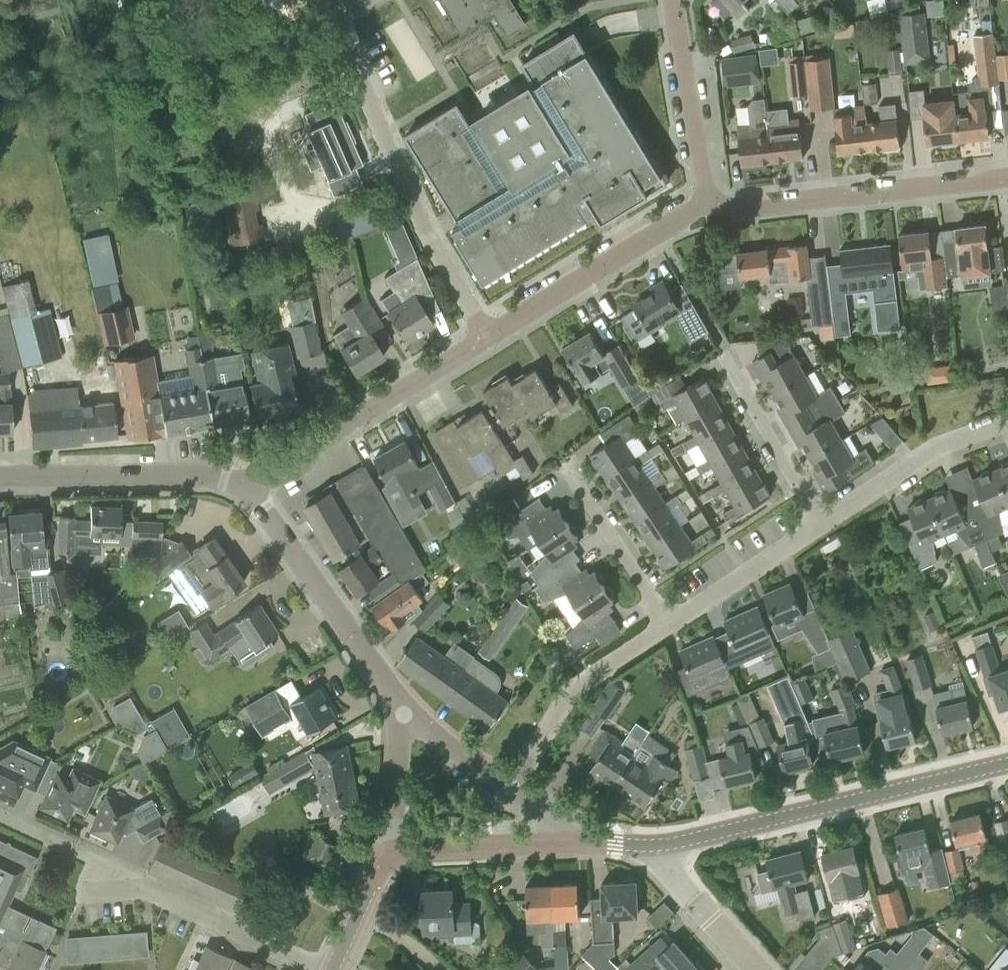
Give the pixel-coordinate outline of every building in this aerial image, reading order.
[(196,8),(208,4),(206,0),(193,0),(196,8)] [(287,16),(282,0),(255,0),(287,16)] [(457,33),(490,12),(504,35),(523,23),(509,0),(437,0),(457,33)] [(738,18),(750,8),(743,0),(723,0),(738,18)] [(787,13),(798,3),(795,0),(776,0),(787,13)] [(885,0),(867,0),(866,0),(869,12),(887,8),(885,0)] [(56,1),(44,4),(48,15),(59,12),(56,1)] [(928,59),(923,11),(899,14),(905,62),(928,59)] [(811,15),(794,20),(797,33),(814,28),(811,15)] [(797,33),(794,20),(777,25),(780,37),(797,33)] [(864,20),(854,22),(858,35),(867,32),(864,20)] [(476,121),(477,121),(470,125),(457,104),(405,135),(456,219),(457,218),(461,224),(452,230),(457,237),(456,238),(483,282),(617,201),(622,209),(666,182),(574,32),(523,63),(536,85),(529,89),(528,89),(476,121)] [(771,32),(760,33),(760,42),(772,41),(771,32)] [(972,35),(979,86),(1000,83),(993,32),(972,35)] [(750,34),(730,40),(734,52),(754,46),(750,34)] [(886,50),(889,74),(902,73),(900,49),(886,50)] [(1000,83),(1007,82),(1007,54),(997,56),(1000,83)] [(756,56),(722,60),(725,84),(759,80),(756,56)] [(808,94),(810,109),(835,106),(829,57),(804,60),(808,94)] [(804,60),(788,61),(792,96),(808,94),(804,60)] [(862,84),(864,103),(878,102),(876,83),(862,84)] [(966,98),(953,99),(958,140),(988,137),(985,110),(984,110),(982,89),(965,91),(966,98)] [(772,161),(768,126),(767,117),(765,99),(763,99),(752,101),(748,106),(750,125),(748,125),(737,127),(741,165),(772,161)] [(958,140),(953,99),(923,102),(924,116),(927,143),(942,142),(943,146),(956,144),(955,140),(958,140)] [(879,120),(866,121),(865,121),(868,150),(899,147),(897,127),(894,102),(878,104),(879,120)] [(323,105),(303,113),(310,128),(305,130),(312,146),(326,179),(331,177),(362,164),(352,141),(350,142),(347,136),(350,134),(345,120),(343,121),(336,105),(325,110),(323,105)] [(865,121),(866,121),(864,105),(832,108),(838,154),(868,150),(865,121)] [(787,124),(768,126),(772,161),(803,158),(798,119),(786,121),(787,124)] [(254,211),(259,210),(254,191),(219,199),(230,247),(265,239),(262,223),(257,224),(254,211)] [(958,248),(943,250),(947,285),(948,285),(947,276),(978,273),(1002,270),(999,246),(987,247),(985,224),(956,228),(958,248)] [(947,285),(943,250),(931,251),(928,231),(898,235),(901,261),(917,259),(919,272),(924,271),(926,288),(947,285)] [(900,328),(890,243),(870,246),(870,250),(860,251),(860,247),(839,249),(844,293),(878,289),(879,301),(874,302),(877,331),(900,328)] [(806,245),(717,256),(719,273),(739,271),(740,278),(770,275),(771,283),(806,279),(810,278),(807,257),(806,245)] [(393,292),(380,300),(387,311),(395,325),(406,342),(433,325),(415,296),(429,287),(416,257),(384,277),(393,292)] [(1,286),(8,313),(9,317),(10,317),(24,366),(62,357),(50,307),(35,311),(28,279),(1,286)] [(810,286),(807,286),(812,326),(834,323),(833,317),(831,299),(829,283),(810,286)] [(636,308),(619,319),(631,338),(648,328),(662,320),(674,312),(679,309),(670,294),(665,286),(634,305),(636,308)] [(683,287),(670,294),(679,309),(674,312),(690,338),(707,329),(683,287)] [(357,319),(332,334),(341,348),(339,349),(344,356),(355,373),(383,356),(365,327),(377,320),(378,320),(368,303),(364,297),(349,306),(357,319)] [(848,315),(846,297),(831,299),(833,317),(848,315)] [(96,312),(104,343),(133,336),(126,305),(96,312)] [(8,313),(0,315),(0,364),(3,374),(0,374),(0,432),(12,431),(11,403),(10,403),(8,370),(24,366),(10,317),(9,317),(8,313)] [(312,321),(289,326),(297,357),(319,352),(312,321)] [(576,336),(577,339),(562,348),(576,372),(577,372),(583,383),(610,367),(623,388),(639,378),(619,344),(603,353),(590,331),(588,333),(586,330),(576,336)] [(209,334),(197,336),(199,346),(200,351),(211,349),(209,334)] [(767,381),(774,394),(805,376),(793,355),(790,350),(789,338),(757,341),(758,359),(751,363),(763,383),(767,381)] [(250,351),(258,382),(249,384),(252,399),(257,418),(298,408),(290,375),(294,374),(287,342),(250,351)] [(190,372),(155,378),(154,379),(164,435),(212,426),(201,359),(202,359),(200,351),(199,346),(185,349),(190,372)] [(154,379),(155,378),(151,352),(149,352),(138,354),(137,353),(112,357),(113,360),(127,435),(127,439),(152,436),(164,435),(154,379)] [(249,419),(245,399),(242,381),(241,381),(237,360),(215,364),(214,356),(202,359),(201,359),(212,426),(249,419)] [(955,365),(926,369),(928,383),(957,379),(955,365)] [(457,426),(455,422),(432,436),(464,487),(479,477),(466,456),(483,446),(501,475),(515,466),(523,479),(533,473),(521,454),(513,459),(495,429),(527,409),(532,417),(555,403),(560,411),(572,404),(569,400),(559,383),(548,389),(536,369),(512,384),(508,376),(483,391),(491,404),(457,426)] [(777,408),(788,428),(838,400),(830,386),(816,395),(805,376),(774,394),(781,406),(777,408)] [(676,403),(685,419),(716,401),(703,378),(659,402),(663,410),(676,403)] [(30,391),(27,395),(30,427),(31,447),(62,445),(81,443),(81,440),(116,436),(114,416),(112,401),(93,403),(79,404),(79,401),(74,401),(73,388),(30,391)] [(803,445),(810,457),(841,440),(841,439),(831,421),(845,413),(838,400),(788,428),(799,447),(803,445)] [(686,450),(689,449),(689,448),(729,425),(716,401),(685,419),(694,436),(682,443),(686,450)] [(700,474),(712,467),(712,466),(743,449),(729,425),(689,448),(689,449),(698,465),(696,466),(700,474)] [(590,455),(605,478),(647,450),(631,427),(590,455)] [(841,440),(810,457),(817,470),(813,472),(825,492),(846,480),(873,462),(866,449),(859,453),(849,435),(841,439),(841,440)] [(420,467),(415,458),(405,441),(374,458),(403,510),(421,500),(417,493),(428,486),(441,510),(456,501),(433,460),(420,467)] [(717,495),(725,490),(756,472),(743,449),(712,466),(712,467),(721,483),(709,490),(713,497),(717,495)] [(605,478),(620,500),(650,480),(639,465),(651,457),(647,450),(605,478)] [(994,470),(1007,501),(1007,464),(994,470)] [(382,558),(392,576),(398,586),(422,572),(425,570),(375,483),(365,466),(338,481),(335,489),(305,506),(335,558),(370,538),(382,558)] [(966,493),(991,551),(1003,546),(998,534),(1002,532),(1001,525),(1007,522),(1007,501),(994,470),(973,480),(977,489),(966,493)] [(620,500),(635,523),(665,503),(654,487),(666,479),(661,472),(650,480),(620,500)] [(725,490),(734,507),(726,511),(722,513),(726,521),(770,496),(756,472),(725,490)] [(950,489),(929,499),(944,534),(954,529),(969,547),(974,544),(984,566),(996,561),(991,551),(966,493),(954,498),(950,489)] [(635,523),(650,546),(680,526),(669,510),(681,502),(676,495),(665,503),(635,523)] [(522,509),(499,525),(508,538),(520,534),(532,530),(539,541),(539,542),(567,523),(566,522),(567,521),(567,520),(567,519),(567,518),(567,517),(567,516),(567,515),(566,514),(565,513),(565,512),(564,512),(563,511),(562,511),(561,511),(560,511),(559,511),(558,509),(554,511),(550,506),(546,509),(539,498),(522,509)] [(944,534),(929,499),(910,507),(907,508),(910,515),(911,517),(899,522),(907,541),(919,568),(936,561),(933,538),(944,534)] [(513,501),(502,508),(507,515),(518,508),(513,501)] [(9,572),(3,504),(0,504),(0,604),(18,602),(15,572),(9,572)] [(139,554),(149,555),(149,556),(154,556),(160,552),(161,539),(162,522),(132,521),(132,524),(120,524),(121,507),(90,506),(90,521),(74,520),(74,517),(59,517),(57,552),(72,552),(73,551),(90,552),(91,535),(140,537),(139,554)] [(28,558),(28,556),(48,554),(46,539),(42,539),(41,531),(39,511),(7,514),(9,534),(12,559),(12,567),(29,566),(28,558)] [(492,536),(484,522),(473,529),(485,544),(492,536)] [(547,553),(530,572),(539,585),(575,562),(579,559),(572,548),(576,545),(573,540),(577,538),(575,535),(576,535),(576,534),(576,533),(576,532),(576,531),(576,530),(576,529),(576,528),(575,528),(575,527),(574,527),(574,526),(573,526),(573,525),(572,525),(571,525),(570,525),(569,525),(568,525),(567,523),(539,542),(547,553)] [(680,526),(650,546),(665,568),(707,541),(702,534),(690,541),(680,526)] [(240,565),(231,551),(224,556),(212,538),(198,548),(190,554),(181,542),(179,542),(162,536),(161,539),(160,552),(154,556),(150,559),(147,566),(155,579),(165,571),(169,576),(182,566),(199,591),(186,600),(196,614),(224,595),(243,582),(234,569),(240,565)] [(369,568),(382,558),(373,546),(340,569),(358,594),(378,580),(369,568)] [(539,585),(534,588),(535,588),(543,602),(553,598),(567,594),(575,605),(603,586),(602,585),(602,584),(603,583),(603,582),(603,581),(603,580),(603,579),(602,579),(602,578),(602,577),(601,577),(601,576),(600,576),(600,575),(599,575),(598,574),(597,574),(596,574),(595,574),(593,572),(589,574),(586,569),(582,572),(575,562),(539,585)] [(41,575),(49,604),(70,598),(62,570),(41,575)] [(398,586),(378,602),(372,606),(385,625),(388,623),(392,629),(405,621),(400,614),(422,599),(416,590),(428,582),(422,572),(398,586)] [(370,591),(378,602),(398,586),(392,576),(370,591)] [(526,581),(519,586),(524,593),(531,588),(526,581)] [(817,653),(831,647),(827,639),(828,639),(815,608),(803,613),(789,583),(763,595),(775,623),(771,625),(777,640),(788,635),(784,623),(794,619),(817,653)] [(573,627),(566,635),(575,649),(587,641),(588,641),(589,641),(589,640),(590,640),(591,640),(591,639),(592,639),(593,638),(593,637),(594,637),(594,636),(615,622),(608,612),(612,609),(609,604),(613,601),(611,598),(611,597),(612,597),(612,596),(612,595),(612,594),(612,593),(612,592),(611,592),(611,591),(610,590),(610,589),(609,589),(608,588),(607,588),(606,588),(605,588),(604,588),(603,586),(575,605),(582,617),(573,627)] [(439,594),(414,620),(424,630),(449,603),(439,594)] [(478,651),(489,659),(527,605),(515,597),(478,651)] [(964,602),(962,610),(964,615),(975,610),(970,599),(964,602)] [(208,661),(229,647),(236,659),(252,649),(257,657),(274,646),(269,638),(277,632),(258,604),(233,620),(233,621),(213,634),(204,620),(185,632),(195,647),(198,645),(208,661)] [(732,642),(718,648),(727,668),(761,654),(775,648),(765,625),(757,606),(723,621),(731,640),(732,642)] [(185,628),(176,613),(157,624),(165,639),(185,628)] [(827,639),(831,647),(846,681),(870,671),(851,629),(828,639),(827,639)] [(994,692),(999,708),(1007,705),(1007,668),(1000,671),(987,631),(972,636),(985,677),(984,677),(989,694),(994,692)] [(396,664),(444,699),(466,668),(456,661),(454,663),(416,636),(396,664)] [(727,668),(718,648),(713,636),(679,651),(687,669),(695,687),(714,678),(717,683),(731,677),(727,668)] [(664,650),(653,654),(657,666),(669,661),(664,650)] [(567,652),(559,657),(564,666),(572,660),(567,652)] [(906,659),(915,688),(931,684),(921,654),(906,659)] [(474,657),(466,668),(444,699),(488,730),(508,702),(496,693),(498,690),(500,685),(500,680),(499,676),(495,672),(474,657)] [(564,667),(558,658),(549,664),(555,674),(564,667)] [(900,686),(892,666),(880,671),(888,691),(900,686)] [(331,709),(318,687),(301,697),(291,679),(245,706),(263,737),(293,720),(292,719),(298,716),(308,734),(336,718),(331,709)] [(590,710),(605,720),(626,690),(611,680),(590,710)] [(815,719),(814,719),(814,720),(817,735),(824,734),(826,740),(830,760),(864,752),(859,732),(857,725),(852,705),(853,703),(854,702),(846,682),(831,689),(839,708),(841,713),(839,713),(840,714),(815,720),(815,719)] [(880,721),(886,746),(915,739),(909,714),(910,713),(905,693),(903,693),(900,686),(888,691),(889,697),(886,697),(886,698),(875,701),(876,705),(875,705),(879,721),(880,721)] [(935,707),(937,714),(942,733),(973,726),(968,706),(966,700),(963,687),(932,693),(935,707)] [(792,691),(773,700),(785,727),(788,742),(777,744),(779,751),(783,771),(786,770),(789,773),(798,771),(799,767),(813,764),(808,744),(807,739),(814,737),(807,721),(799,703),(794,691),(792,691)] [(115,724),(117,723),(138,711),(129,696),(112,706),(110,714),(115,724)] [(138,711),(117,723),(137,733),(147,727),(138,711)] [(748,723),(759,747),(773,740),(763,716),(748,723)] [(728,784),(729,788),(740,785),(739,781),(756,777),(753,767),(764,762),(748,725),(723,731),(729,756),(719,758),(725,785),(728,784)] [(143,735),(137,751),(143,762),(167,749),(155,729),(143,735)] [(611,788),(613,786),(632,757),(619,749),(623,743),(620,741),(603,730),(587,754),(596,760),(588,772),(611,788)] [(0,746),(0,788),(17,796),(22,785),(35,791),(51,757),(12,739),(0,746)] [(685,748),(694,780),(709,775),(700,744),(685,748)] [(312,752),(325,814),(359,807),(346,745),(312,752)] [(632,757),(613,786),(645,807),(663,779),(669,783),(677,770),(660,759),(652,753),(644,765),(632,757)] [(293,756),(270,769),(259,775),(270,793),(288,783),(283,775),(299,766),(293,756)] [(253,764),(227,778),(233,790),(259,775),(253,764)] [(40,807),(66,819),(72,809),(84,815),(93,796),(100,780),(82,771),(71,778),(56,771),(48,789),(40,807)] [(424,778),(431,791),(440,786),(433,774),(424,778)] [(105,795),(89,830),(117,843),(122,832),(126,834),(135,829),(142,842),(167,827),(160,814),(159,814),(150,798),(132,808),(105,795)] [(969,841),(972,853),(989,849),(980,813),(950,821),(956,844),(969,841)] [(994,823),(1000,846),(1007,844),(1007,820),(1007,819),(994,823)] [(896,858),(900,875),(923,870),(928,888),(950,883),(941,848),(930,851),(924,827),(894,835),(900,857),(896,858)] [(302,860),(324,870),(336,845),(314,835),(302,860)] [(45,950),(43,949),(45,945),(47,946),(55,927),(41,921),(19,910),(6,904),(14,888),(20,891),(36,857),(0,840),(0,969),(35,969),(45,950)] [(247,916),(260,888),(160,842),(147,870),(247,916)] [(845,884),(848,893),(863,889),(852,845),(821,853),(830,888),(845,884)] [(944,852),(949,873),(963,869),(958,848),(944,852)] [(762,891),(773,888),(777,887),(785,914),(795,911),(797,921),(814,916),(807,889),(795,892),(793,883),(808,879),(800,850),(765,859),(768,871),(757,874),(762,891)] [(591,918),(592,943),(608,958),(614,953),(614,942),(612,917),(617,916),(637,915),(635,881),(601,883),(602,897),(590,898),(591,918)] [(577,884),(551,885),(553,918),(578,917),(577,884)] [(554,946),(553,930),(553,918),(551,885),(525,887),(526,907),(526,920),(541,919),(541,932),(542,932),(543,946),(554,946)] [(907,922),(897,888),(878,893),(888,927),(907,922)] [(453,904),(452,890),(421,892),(423,933),(435,932),(435,933),(437,933),(437,936),(471,935),(469,903),(453,904)] [(846,920),(833,925),(840,953),(843,952),(855,948),(846,920)] [(840,953),(833,925),(818,930),(820,940),(806,957),(808,958),(821,969),(831,957),(840,953)] [(918,953),(932,935),(923,928),(912,931),(912,934),(897,953),(890,948),(885,954),(877,948),(868,950),(852,969),(904,969),(918,953)] [(146,954),(144,933),(67,939),(68,960),(146,954)] [(624,969),(656,969),(664,963),(670,969),(703,969),(696,962),(694,964),(673,941),(669,944),(662,937),(624,969)] [(592,943),(581,955),(597,969),(616,969),(618,968),(608,958),(592,943)] [(236,959),(206,945),(194,969),(259,969),(236,959)] [(556,967),(558,969),(566,969),(565,946),(554,946),(556,967)] [(542,947),(541,965),(551,965),(552,947),(542,947)] [(787,966),(792,969),(794,969),(806,957),(800,951),(787,966)] [(539,969),(522,952),(503,969),(538,969),(539,969)] [(904,969),(919,969),(927,960),(918,953),(904,969)]
